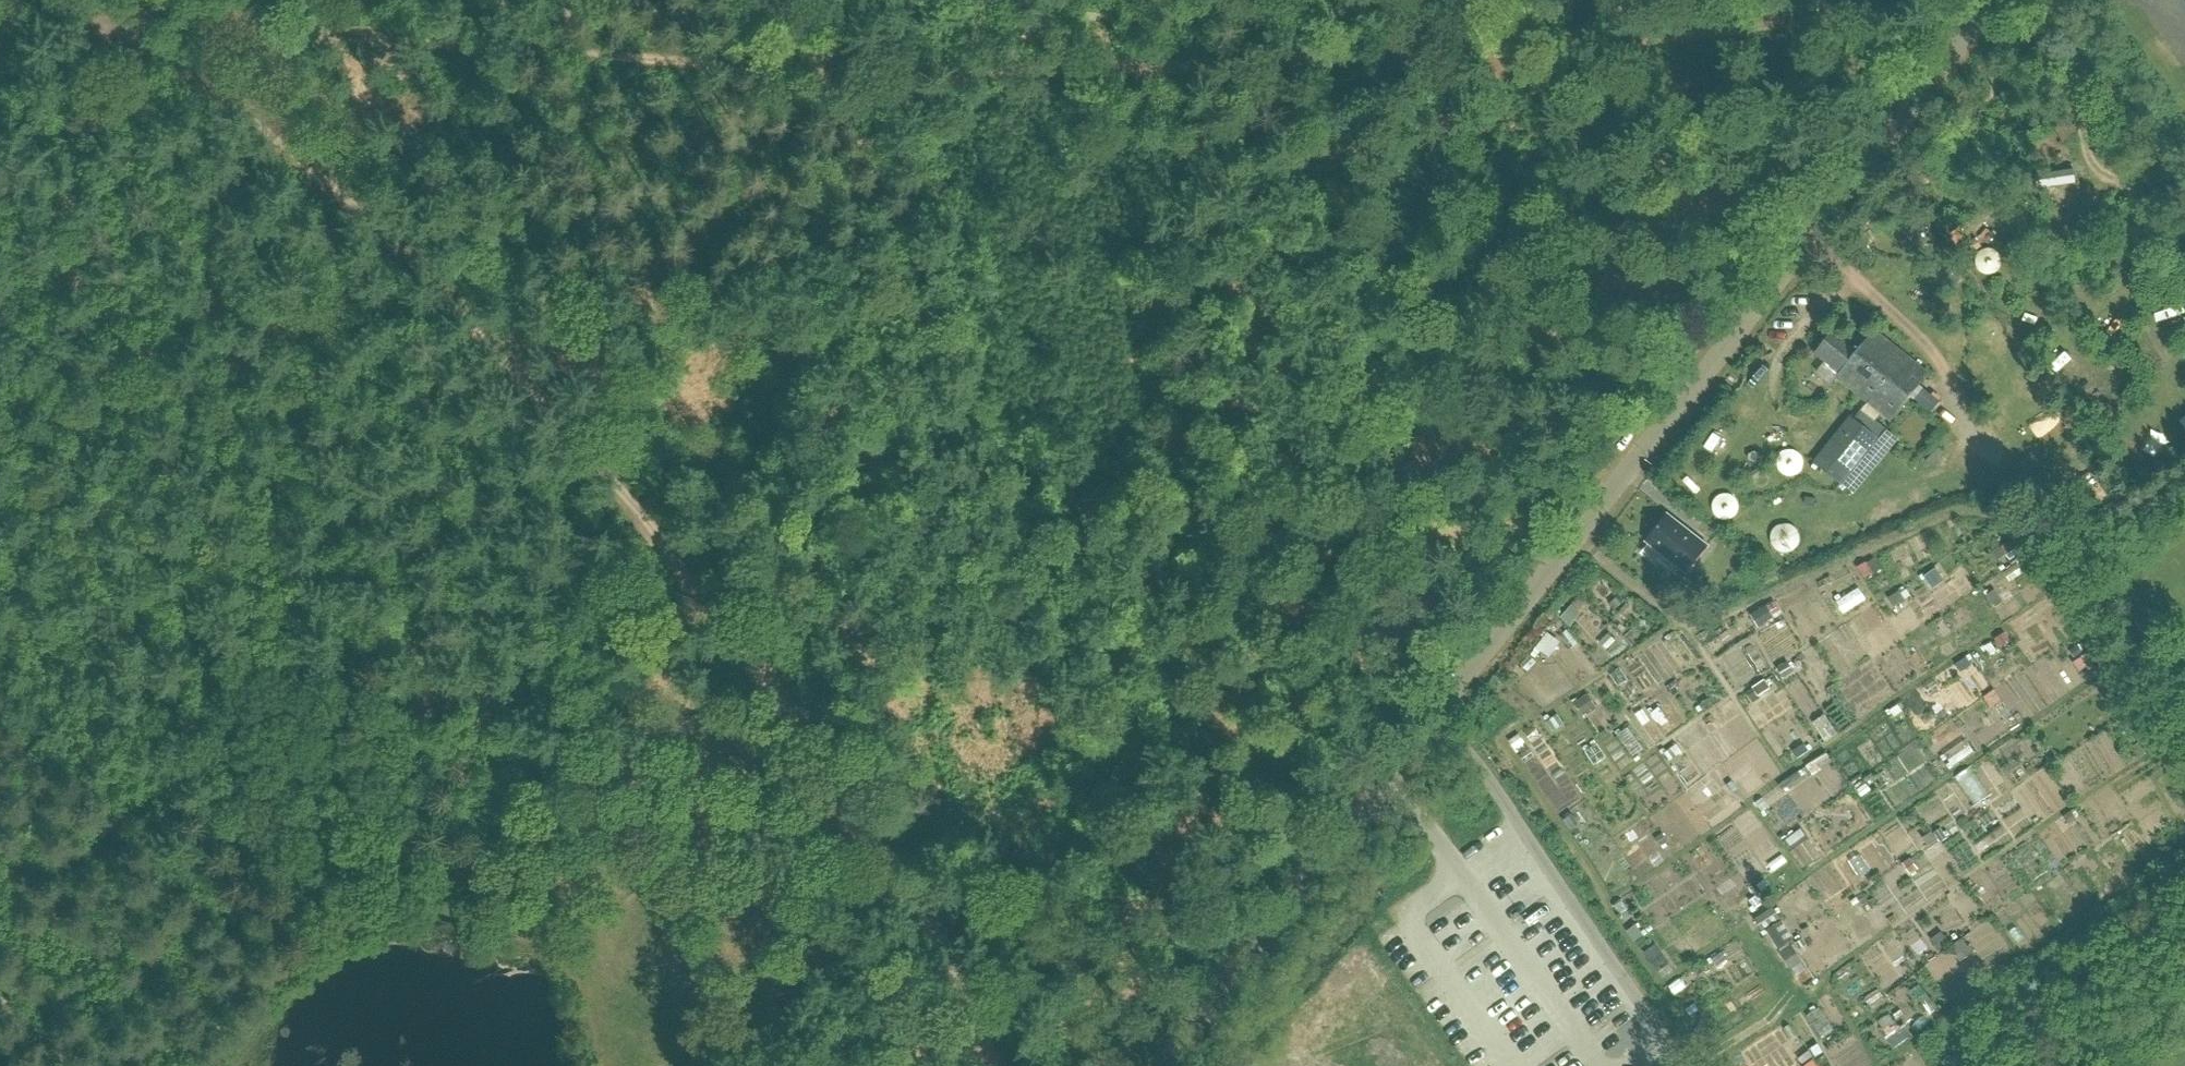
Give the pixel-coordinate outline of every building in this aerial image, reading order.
[(1859,350),(1834,330),(1815,354),(1840,374),(1836,379),(1891,422),(1929,375),(1874,332),(1859,350)] [(1840,437),(1863,456),(1877,439),(1854,420),(1840,437)] [(1646,542),(1687,574),(1709,547),(1667,515),(1646,542)] [(2002,533),(1991,539),(2000,555),(2011,549),(2002,533)] [(1934,569),(1924,576),(1931,585),(1940,578),(1934,569)] [(1618,595),(1609,604),(1614,610),(1624,601),(1618,595)] [(1570,604),(1558,617),(1566,624),(1578,611),(1570,604)] [(1872,721),(1897,710),(1892,699),(1867,710),(1872,721)] [(1819,709),(1806,717),(1818,737),(1831,729),(1819,709)] [(1625,751),(1637,744),(1622,721),(1610,728),(1625,751)] [(1932,748),(1941,762),(1967,745),(1958,731),(1932,748)] [(1517,734),(1508,740),(1513,749),(1523,743),(1517,734)] [(1616,765),(1627,784),(1638,777),(1628,759),(1616,765)] [(1812,760),(1804,766),(1809,773),(1818,767),(1812,760)] [(1943,774),(1965,801),(1982,788),(1960,761),(1943,774)] [(1773,788),(1798,775),(1793,766),(1769,778),(1773,788)] [(1918,843),(1923,857),(1939,850),(1933,837),(1918,843)] [(1779,949),(1795,939),(1783,921),(1768,931),(1779,949)] [(1812,1001),(1793,1012),(1806,1036),(1826,1025),(1812,1001)]
